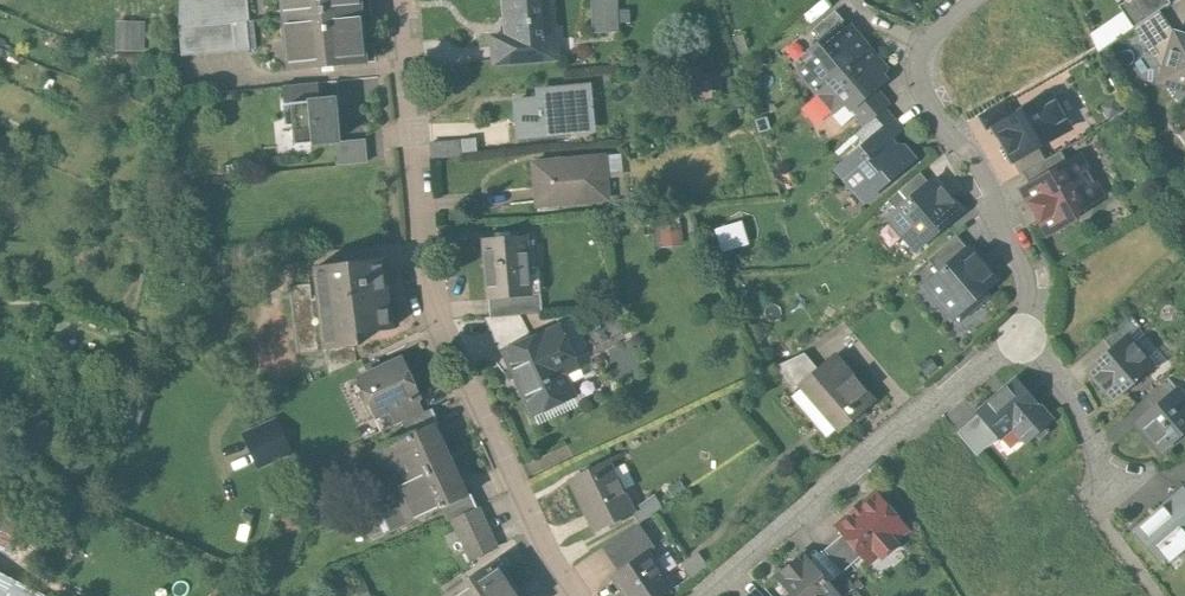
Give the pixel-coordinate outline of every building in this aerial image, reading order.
[(181,27),(246,21),(250,21),(247,0),(182,0),(181,27)] [(285,18),(361,11),(360,0),(283,0),(285,18)] [(508,46),(495,47),(496,65),(515,63),(515,62),(549,59),(546,25),(554,24),(552,0),(505,0),(508,46)] [(594,31),(617,31),(616,0),(593,0),(594,31)] [(1120,8),(1134,29),(1160,11),(1170,4),(1167,0),(1133,0),(1132,0),(1120,8)] [(361,11),(285,18),(290,74),(366,67),(361,11)] [(1176,35),(1160,11),(1134,29),(1151,53),(1160,47),(1168,59),(1175,35),(1176,35)] [(1094,34),(1107,46),(1125,26),(1112,14),(1094,34)] [(246,21),(181,27),(180,56),(248,51),(246,21)] [(147,52),(147,22),(119,22),(119,51),(147,52)] [(839,26),(807,54),(813,61),(798,73),(816,94),(868,49),(849,27),(844,31),(839,26)] [(1175,35),(1168,59),(1161,80),(1184,88),(1184,38),(1176,35),(1175,35)] [(743,39),(735,41),(739,53),(746,50),(743,39)] [(868,49),(816,94),(834,114),(833,115),(842,126),(854,117),(856,115),(852,110),(875,90),(885,81),(879,75),(885,70),(868,49)] [(318,84),(283,87),(285,105),(320,101),(318,84)] [(590,87),(541,92),(542,101),(518,103),(521,136),(570,132),(569,124),(593,122),(590,87)] [(875,90),(852,110),(856,115),(866,126),(885,110),(889,106),(875,90)] [(1015,114),(1015,116),(994,128),(1013,161),(1037,147),(1069,129),(1051,96),(1026,110),(1024,109),(1021,108),(1018,109),(1016,111),(1015,114)] [(320,101),(285,105),(287,128),(294,127),(296,146),(338,142),(334,100),(320,101)] [(1121,111),(1114,100),(1101,107),(1108,119),(1121,111)] [(866,126),(857,133),(866,144),(873,139),(881,148),(902,130),(885,110),(866,126)] [(902,130),(881,148),(873,139),(866,144),(837,169),(847,180),(846,190),(855,190),(865,201),(913,160),(904,148),(899,148),(893,140),(903,131),(902,130)] [(362,140),(338,142),(340,167),(365,164),(362,140)] [(462,141),(433,144),(434,158),(463,155),(462,141)] [(1037,147),(1013,161),(1020,174),(1023,173),(1045,160),(1037,147)] [(1045,160),(1023,173),(1031,187),(1069,166),(1061,151),(1045,160)] [(606,156),(534,163),(538,206),(561,204),(560,201),(610,196),(606,156)] [(1031,187),(1028,189),(1051,230),(1076,216),(1077,207),(1101,194),(1081,159),(1069,166),(1031,187)] [(883,215),(915,252),(962,211),(930,175),(883,215)] [(682,246),(681,228),(662,229),(664,247),(682,246)] [(527,236),(486,239),(489,299),(531,296),(531,294),(527,236)] [(956,236),(928,261),(940,274),(968,249),(956,236)] [(940,274),(924,288),(952,321),(957,317),(960,320),(988,296),(983,291),(995,281),(968,249),(940,274)] [(383,260),(316,268),(326,350),(354,346),(359,346),(358,334),(391,330),(383,260)] [(531,296),(489,299),(490,315),(542,312),(540,294),(531,294),(531,296)] [(519,315),(485,318),(500,350),(529,337),(519,315)] [(1131,316),(1103,339),(1113,350),(1128,337),(1140,327),(1131,316)] [(564,326),(506,352),(532,410),(573,392),(560,364),(577,357),(564,326)] [(1152,365),(1128,337),(1113,350),(1089,371),(1113,399),(1152,365)] [(354,346),(326,350),(329,376),(356,363),(354,346)] [(805,349),(780,363),(790,381),(815,366),(805,349)] [(423,398),(404,356),(367,373),(375,390),(365,394),(377,419),(389,413),(419,399),(423,398)] [(872,402),(833,357),(802,384),(841,429),(872,402)] [(1168,378),(1147,396),(1156,407),(1177,389),(1168,378)] [(1051,421),(1016,380),(978,413),(979,414),(998,437),(1000,438),(1013,427),(1027,442),(1051,421)] [(1177,389),(1156,407),(1138,422),(1162,451),(1184,432),(1184,398),(1177,389)] [(419,399),(389,413),(395,427),(404,422),(425,413),(419,399)] [(425,413),(404,422),(410,435),(432,425),(433,427),(440,424),(433,409),(425,413)] [(979,414),(958,433),(977,456),(998,437),(979,414)] [(292,453),(279,423),(246,438),(259,467),(292,453)] [(410,435),(377,450),(385,466),(391,464),(400,484),(449,462),(433,427),(432,425),(410,435)] [(230,469),(254,458),(246,439),(221,450),(230,469)] [(608,461),(571,480),(596,531),(631,513),(634,512),(633,510),(608,461)] [(449,462),(400,484),(409,503),(403,505),(404,508),(411,523),(443,508),(465,497),(464,496),(449,462)] [(686,490),(680,481),(667,490),(674,499),(686,490)] [(1183,487),(1132,530),(1160,563),(1165,559),(1169,564),(1184,550),(1184,489),(1183,487)] [(465,497),(443,508),(448,518),(449,521),(452,519),(477,508),(470,493),(464,496),(465,497)] [(656,495),(633,510),(634,512),(631,513),(637,526),(656,513),(664,508),(656,495)] [(876,495),(866,503),(864,501),(847,516),(849,518),(838,527),(844,534),(846,536),(845,543),(857,556),(865,565),(878,552),(881,555),(888,555),(894,550),(895,543),(892,540),(903,531),(888,514),(891,512),(876,495)] [(0,502),(0,547),(11,552),(28,515),(0,502)] [(411,523),(404,508),(386,517),(393,531),(411,523)] [(477,508),(452,519),(471,559),(495,547),(477,508)] [(637,526),(603,547),(619,571),(647,551),(648,553),(654,549),(637,526)] [(844,534),(824,552),(840,571),(857,556),(845,543),(846,536),(844,534)] [(612,575),(626,595),(662,595),(673,589),(648,553),(647,551),(619,571),(612,575)] [(840,571),(824,552),(812,562),(829,582),(840,571)] [(803,553),(776,577),(793,595),(841,595),(829,582),(812,562),(803,553)] [(699,555),(680,567),(688,579),(707,566),(699,555)] [(448,595),(519,595),(496,563),(448,595)] [(0,573),(0,595),(43,595),(0,573)]
